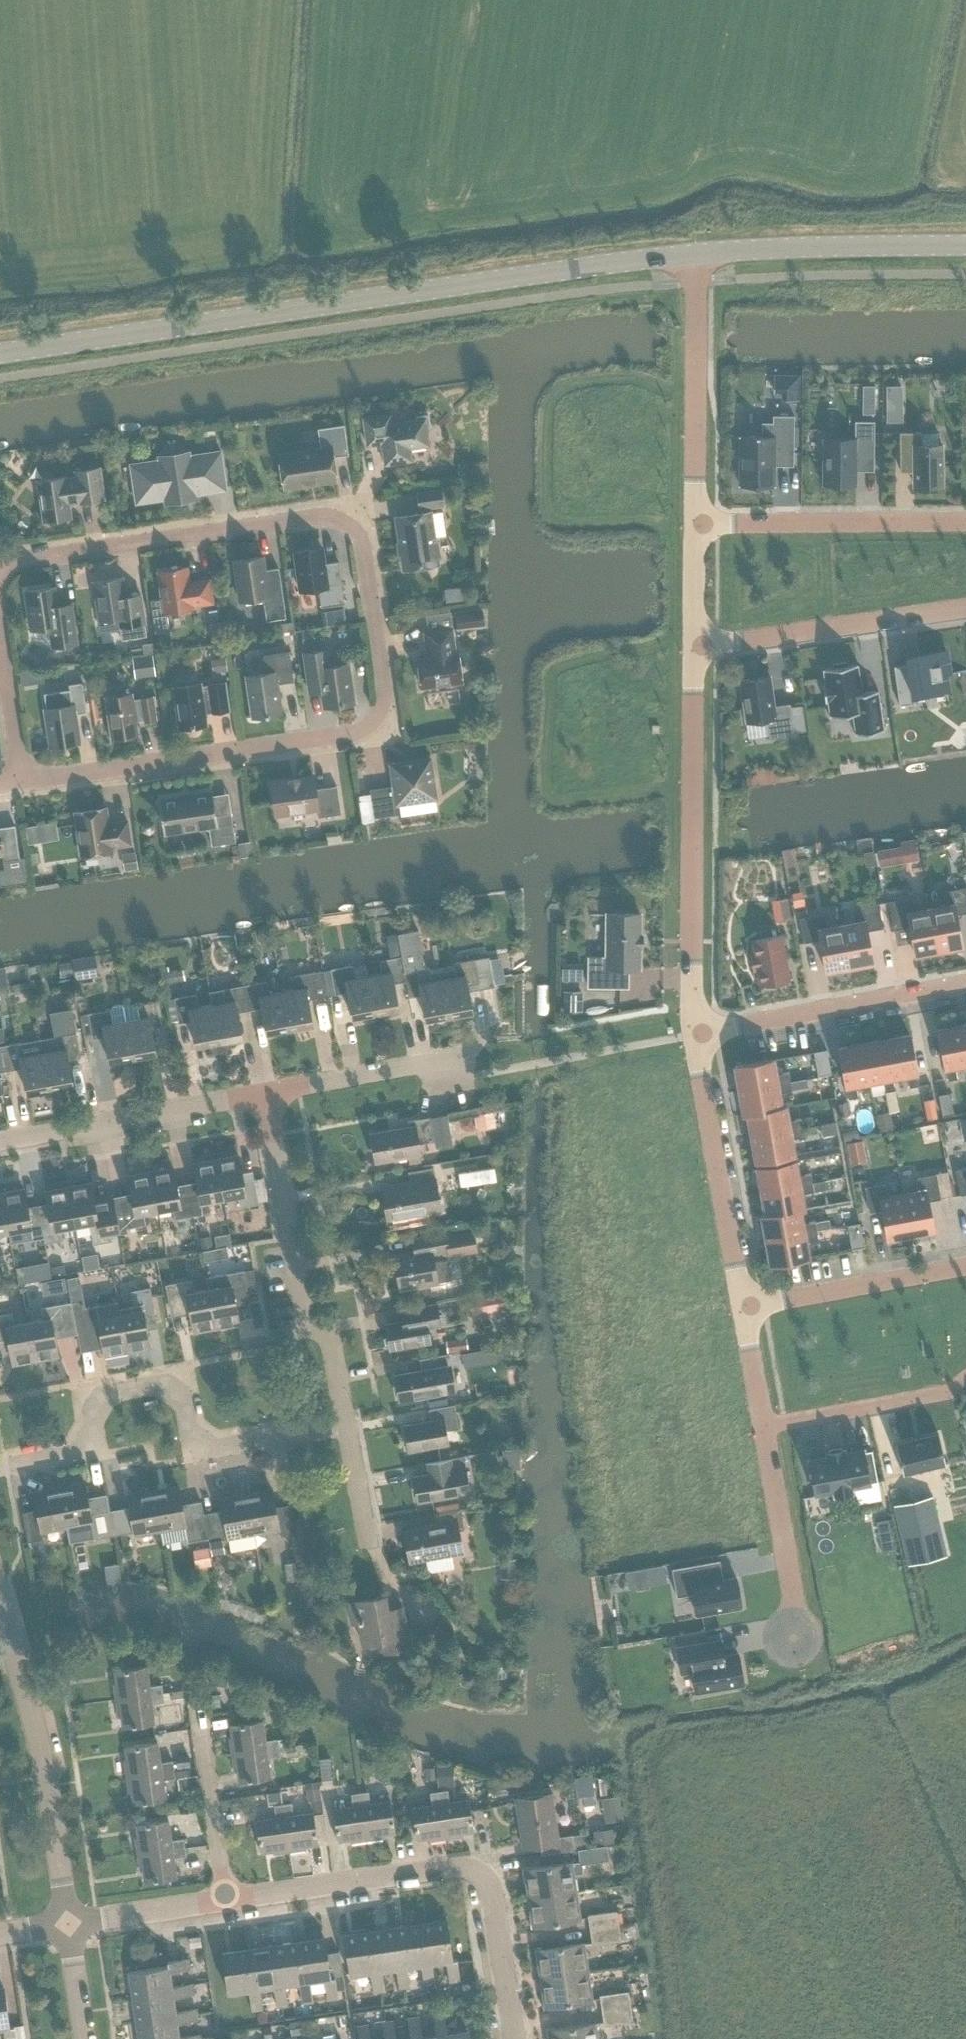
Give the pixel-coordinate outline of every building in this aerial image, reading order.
[(774,375),(774,393),(781,393),(781,401),(800,401),(800,375),(774,375)] [(875,400),(863,400),(863,414),(875,414),(875,400)] [(903,403),(886,403),(887,422),(903,422),(903,403)] [(416,417),(417,420),(392,423),(391,414),(363,418),(367,445),(382,443),(385,465),(412,461),(410,448),(429,446),(426,427),(429,426),(428,415),(416,417)] [(794,456),(794,416),(773,416),(773,422),(762,422),(762,436),(741,436),(741,486),(773,486),(773,456),(794,456)] [(822,485),(856,486),(856,459),(874,459),(874,421),(855,421),(855,438),(823,438),(822,485)] [(321,448),(279,454),(284,488),(337,480),(334,457),(348,455),(344,425),(318,429),(321,448)] [(914,486),(942,485),(942,445),(922,445),(922,432),(899,432),(900,468),(914,468),(914,486)] [(188,458),(187,453),(161,457),(162,462),(133,466),(138,501),(166,497),(167,501),(173,500),(176,503),(186,501),(188,498),(194,497),(193,490),(207,488),(208,491),(224,488),(219,453),(188,458)] [(71,517),(69,504),(93,501),(105,499),(100,466),(74,470),(75,477),(66,479),(65,476),(38,480),(43,521),(46,521),(49,523),(57,521),(59,519),(71,517)] [(443,505),(441,489),(417,493),(420,508),(443,505)] [(437,557),(440,553),(439,545),(435,542),(430,512),(396,517),(404,569),(438,564),(437,557)] [(300,591),(319,589),(321,607),(345,604),(339,561),(324,563),(322,548),(295,552),(300,591)] [(240,601),(263,597),(267,621),(286,618),(278,568),(265,570),(263,556),(234,560),(240,601)] [(163,598),(150,600),(155,633),(169,631),(166,612),(192,608),(191,606),(213,602),(209,579),(189,582),(187,567),(158,571),(163,598)] [(118,618),(121,640),(147,636),(143,609),(127,611),(122,577),(94,581),(100,620),(118,618)] [(51,647),(76,643),(72,612),(58,614),(54,587),(26,591),(32,629),(48,627),(51,647)] [(462,587),(444,589),(446,602),(464,600),(462,587)] [(456,629),(484,625),(482,607),(453,611),(456,629)] [(343,608),(331,610),(332,620),(345,618),(343,608)] [(280,633),(293,631),(291,621),(279,623),(280,633)] [(428,657),(417,659),(422,688),(462,682),(458,653),(456,654),(452,629),(424,633),(428,657)] [(314,630),(301,631),(303,644),(315,642),(314,630)] [(143,647),(129,649),(130,655),(154,651),(153,642),(142,643),(143,647)] [(308,681),(320,679),(324,707),(354,702),(348,664),(329,667),(327,650),(304,653),(308,681)] [(266,673),(246,676),(252,716),(247,717),(252,717),(252,718),(282,713),(278,684),(294,681),(289,651),(263,655),(266,673)] [(906,664),(892,666),(897,706),(913,704),(912,696),(946,691),(943,675),(965,672),(965,670),(947,673),(944,651),(918,655),(918,659),(905,660),(906,664)] [(152,655),(132,658),(136,679),(156,676),(152,655)] [(213,672),(227,670),(225,657),(211,659),(213,672)] [(833,664),(833,667),(823,669),(823,670),(824,670),(825,683),(822,683),(825,702),(828,702),(830,715),(829,715),(829,716),(853,713),(855,733),(855,734),(884,730),(884,729),(883,729),(877,692),(878,692),(878,690),(861,693),(857,665),(858,665),(858,664),(847,665),(847,662),(833,664)] [(31,672),(19,674),(21,686),(33,684),(31,672)] [(770,676),(740,680),(746,722),(766,719),(769,739),(794,736),(794,734),(806,732),(802,704),(790,706),(790,704),(774,706),(770,676)] [(87,712),(82,683),(69,685),(72,704),(46,708),(46,709),(52,746),(52,747),(79,743),(79,742),(78,742),(74,714),(87,712)] [(205,711),(212,710),(212,713),(229,710),(225,683),(201,686),(201,683),(174,687),(180,728),(207,724),(205,711)] [(141,699),(133,700),(132,693),(105,697),(111,738),(139,734),(137,721),(144,720),(145,722),(157,720),(153,696),(141,698),(141,699)] [(395,786),(370,790),(374,818),(392,815),(392,813),(401,811),(399,803),(419,800),(419,802),(438,800),(435,781),(433,781),(430,760),(392,765),(395,786)] [(300,779),(288,780),(288,781),(271,783),(276,815),(317,808),(318,817),(341,814),(337,786),(316,789),(314,777),(300,779)] [(212,846),(236,842),(231,813),(216,815),(212,791),(159,799),(164,834),(209,828),(212,846)] [(111,847),(131,844),(128,821),(107,824),(105,808),(76,812),(83,856),(111,852),(111,847)] [(3,855),(3,861),(20,858),(15,825),(0,827),(0,855),(3,855)] [(239,857),(253,855),(251,840),(237,843),(239,857)] [(880,866),(903,862),(900,846),(877,850),(880,866)] [(795,848),(782,850),(787,877),(799,875),(795,848)] [(132,852),(117,854),(119,868),(134,865),(132,852)] [(0,870),(0,884),(0,886),(23,883),(21,867),(5,869),(0,870)] [(962,946),(956,914),(965,913),(965,887),(945,891),(944,905),(931,908),(939,952),(949,950),(948,949),(962,946)] [(803,891),(792,893),(794,908),(805,906),(803,891)] [(909,923),(915,955),(929,952),(929,954),(939,952),(931,908),(918,910),(911,897),(889,901),(893,926),(909,923)] [(878,903),(855,908),(854,922),(842,924),(850,968),(859,967),(859,965),(873,963),(867,931),(883,928),(878,903)] [(641,914),(607,914),(607,957),(589,957),(589,987),(621,987),(621,969),(640,969),(640,947),(642,947),(642,936),(640,936),(641,914)] [(820,940),(826,972),(840,969),(840,970),(850,968),(842,924),(828,927),(822,914),(799,918),(804,943),(820,940)] [(388,932),(397,930),(394,916),(385,918),(388,932)] [(424,966),(418,932),(397,936),(398,941),(401,957),(406,982),(409,998),(421,996),(426,1021),(447,1017),(440,980),(438,971),(432,972),(424,966)] [(397,934),(386,936),(388,943),(398,941),(397,936),(397,934)] [(781,936),(752,941),(755,955),(751,956),(754,971),(757,970),(760,985),(789,980),(781,936)] [(73,959),(76,978),(98,975),(95,956),(73,959)] [(399,1009),(394,984),(406,982),(401,957),(380,961),(382,973),(367,976),(374,1014),(399,1009)] [(472,1012),(468,988),(479,986),(480,991),(495,988),(489,959),(452,965),(454,977),(440,980),(447,1017),(472,1012)] [(62,975),(72,974),(70,962),(60,963),(62,975)] [(331,970),(335,995),(348,993),(352,1018),(374,1014),(367,976),(355,978),(353,966),(331,970)] [(562,968),(562,981),(583,981),(583,969),(562,968)] [(185,980),(183,969),(161,973),(163,984),(185,980)] [(308,1000),(327,995),(323,972),(294,977),(296,990),(281,993),(288,1030),(312,1025),(308,1000)] [(288,1030),(281,993),(269,995),(267,982),(244,986),(248,1011),(262,1009),(266,1034),(288,1030)] [(248,1011),(244,986),(223,990),(226,1003),(211,1005),(217,1043),(242,1038),(238,1013),(248,1011)] [(564,1012),(583,1012),(583,991),(581,991),(570,991),(564,991),(564,1012)] [(174,999),(179,1024),(191,1022),(196,1047),(217,1043),(211,1005),(199,1007),(197,995),(174,999)] [(157,1054),(152,1028),(165,1026),(160,1001),(139,1005),(139,1004),(124,1006),(124,1005),(122,1005),(131,1058),(157,1054)] [(94,1039),(105,1037),(110,1062),(131,1058),(122,1005),(114,1007),(111,1010),(89,1014),(94,1039)] [(42,1052),(48,1090),(74,1085),(70,1060),(80,1058),(73,1009),(61,1012),(62,1022),(51,1024),(56,1049),(42,1052)] [(948,1081),(958,1079),(955,1066),(965,1064),(965,1047),(962,1025),(938,1029),(948,1081)] [(909,1088),(919,1086),(910,1035),(886,1039),(893,1078),(907,1075),(909,1088)] [(895,1091),(893,1078),(886,1039),(863,1043),(870,1082),(883,1080),(885,1092),(895,1091)] [(23,1069),(28,1094),(48,1090),(42,1052),(29,1054),(27,1042),(5,1046),(9,1071),(23,1069)] [(839,1048),(848,1099),(858,1097),(856,1085),(870,1082),(863,1043),(839,1048)] [(5,1046),(0,1047),(0,1073),(9,1071),(5,1046)] [(826,1050),(814,1052),(818,1076),(831,1074),(826,1050)] [(776,1075),(774,1060),(735,1067),(739,1091),(791,1081),(789,1072),(776,1075)] [(927,1072),(918,1073),(920,1085),(929,1083),(927,1072)] [(792,1091),(791,1081),(739,1091),(744,1114),(747,1113),(782,1107),(780,1093),(792,1091)] [(828,1083),(815,1086),(818,1099),(830,1097),(828,1083)] [(949,1092),(938,1094),(942,1116),(953,1113),(949,1092)] [(847,1103),(837,1104),(840,1117),(850,1115),(847,1103)] [(786,1106),(782,1107),(747,1113),(752,1137),(803,1127),(801,1117),(789,1120),(786,1106)] [(936,1108),(925,1110),(927,1120),(937,1118),(936,1108)] [(879,1131),(893,1129),(890,1111),(876,1114),(879,1131)] [(493,1113),(474,1117),(477,1131),(496,1127),(493,1113)] [(812,1115),(804,1117),(806,1126),(813,1124),(812,1115)] [(408,1121),(410,1127),(373,1134),(377,1161),(408,1156),(420,1154),(418,1143),(435,1140),(431,1118),(408,1121)] [(823,1136),(837,1133),(835,1121),(821,1124),(823,1136)] [(756,1160),(795,1153),(792,1138),(805,1136),(803,1127),(752,1137),(756,1160)] [(847,1143),(851,1163),(863,1160),(859,1141),(847,1143)] [(420,1154),(408,1156),(409,1164),(422,1162),(420,1154)] [(240,1206),(258,1203),(267,1201),(263,1177),(254,1178),(254,1177),(243,1179),(239,1156),(217,1160),(224,1197),(238,1195),(240,1206)] [(811,1172),(799,1175),(796,1159),(757,1166),(761,1190),(813,1181),(811,1172)] [(189,1189),(193,1215),(211,1212),(209,1200),(224,1197),(217,1160),(195,1164),(199,1187),(189,1189)] [(152,1172),(159,1209),(173,1206),(176,1218),(193,1215),(189,1189),(179,1191),(174,1168),(152,1172)] [(408,1172),(410,1183),(382,1188),(388,1222),(426,1215),(421,1187),(436,1184),(433,1168),(408,1172)] [(956,1170),(961,1195),(965,1194),(965,1168),(956,1170)] [(134,1201),(122,1203),(114,1205),(113,1197),(111,1197),(117,1229),(146,1224),(144,1212),(159,1209),(152,1172),(130,1176),(134,1201)] [(941,1199),(936,1174),(917,1177),(916,1192),(903,1194),(911,1237),(935,1233),(929,1201),(941,1199)] [(801,1207),(805,1207),(802,1193),(815,1191),(813,1181),(761,1190),(766,1214),(801,1207)] [(113,1241),(111,1230),(117,1229),(111,1197),(93,1200),(90,1184),(68,1188),(75,1225),(90,1223),(94,1244),(113,1241)] [(884,1184),(865,1187),(870,1212),(882,1210),(888,1241),(911,1237),(903,1194),(890,1197),(884,1184)] [(44,1238),(45,1243),(63,1239),(62,1228),(75,1225),(68,1188),(46,1192),(50,1215),(40,1217),(44,1238)] [(40,1217),(39,1212),(29,1214),(24,1190),(2,1194),(9,1232),(11,1243),(24,1241),(44,1238),(40,1217)] [(2,1194),(0,1194),(0,1233),(9,1232),(2,1194)] [(856,1206),(841,1208),(844,1225),(859,1222),(856,1206)] [(766,1238),(817,1228),(816,1219),(803,1221),(801,1207),(766,1214),(762,1214),(766,1238)] [(864,1247),(860,1223),(848,1225),(852,1249),(864,1247)] [(809,1255),(806,1240),(819,1237),(817,1228),(766,1238),(770,1262),(809,1255)] [(445,1230),(410,1236),(413,1253),(394,1256),(398,1278),(400,1289),(437,1282),(448,1280),(450,1276),(448,1263),(444,1260),(434,1262),(432,1254),(447,1252),(448,1257),(476,1251),(473,1231),(446,1236),(445,1230)] [(210,1235),(199,1237),(202,1250),(212,1247),(210,1235)] [(211,1249),(203,1251),(205,1262),(213,1260),(211,1249)] [(65,1265),(52,1267),(53,1275),(66,1272),(65,1265)] [(25,1266),(16,1268),(19,1285),(28,1283),(25,1266)] [(234,1298),(250,1295),(249,1292),(257,1291),(253,1268),(245,1270),(221,1274),(223,1286),(208,1289),(215,1327),(239,1323),(234,1298)] [(65,1278),(52,1279),(54,1288),(66,1287),(65,1278)] [(171,1311),(190,1307),(194,1331),(215,1327),(208,1289),(194,1291),(192,1280),(166,1284),(171,1311)] [(133,1290),(134,1299),(136,1311),(119,1314),(126,1351),(150,1347),(146,1323),(157,1321),(152,1296),(150,1287),(133,1290)] [(0,1289),(0,1301),(9,1299),(7,1288),(0,1289)] [(471,1314),(487,1311),(485,1296),(469,1299),(471,1314)] [(85,1308),(84,1300),(71,1302),(76,1327),(77,1334),(77,1335),(89,1333),(85,1308)] [(55,1337),(77,1334),(76,1327),(71,1302),(42,1308),(44,1319),(27,1322),(34,1360),(58,1356),(55,1337)] [(410,1308),(412,1320),(387,1324),(391,1348),(428,1342),(426,1329),(440,1327),(436,1303),(410,1308)] [(85,1308),(89,1333),(101,1331),(105,1355),(126,1351),(119,1314),(106,1316),(104,1304),(85,1308)] [(9,1340),(13,1364),(34,1360),(27,1322),(15,1324),(13,1313),(0,1315),(0,1341),(9,1340)] [(466,1337),(446,1340),(448,1352),(468,1349),(466,1337)] [(422,1371),(396,1375),(400,1400),(453,1391),(445,1354),(420,1359),(422,1371)] [(429,1410),(431,1421),(405,1426),(409,1451),(447,1444),(444,1431),(458,1429),(454,1406),(429,1410)] [(946,1464),(938,1434),(895,1444),(903,1474),(946,1464)] [(877,1482),(872,1451),(864,1452),(863,1450),(846,1453),(845,1449),(826,1453),(827,1457),(809,1460),(815,1495),(833,1492),(834,1496),(853,1492),(852,1489),(870,1485),(870,1483),(877,1482)] [(413,1475),(417,1503),(459,1496),(457,1484),(468,1482),(464,1455),(425,1461),(427,1473),(413,1475)] [(58,1488),(65,1527),(92,1522),(95,1539),(113,1535),(109,1511),(107,1494),(87,1497),(85,1483),(58,1488)] [(182,1505),(178,1486),(152,1491),(159,1530),(185,1526),(188,1542),(207,1539),(202,1514),(203,1514),(201,1501),(182,1505)] [(23,1513),(28,1542),(43,1539),(41,1531),(65,1527),(58,1488),(34,1492),(38,1511),(23,1513)] [(954,1491),(961,1520),(965,1519),(965,1496),(964,1489),(954,1491)] [(275,1508),(272,1490),(245,1494),(252,1534),(253,1534),(278,1529),(280,1538),(294,1535),(289,1505),(275,1508)] [(159,1530),(152,1491),(128,1496),(130,1507),(109,1511),(113,1535),(134,1532),(135,1534),(159,1530)] [(253,1534),(252,1534),(245,1494),(221,1499),(223,1510),(203,1514),(202,1514),(207,1539),(228,1535),(230,1551),(256,1546),(253,1534)] [(933,1497),(894,1506),(908,1564),(934,1557),(930,1544),(943,1541),(933,1497)] [(437,1526),(405,1531),(410,1562),(411,1562),(411,1559),(426,1556),(428,1569),(432,1571),(454,1568),(451,1552),(462,1550),(458,1530),(463,1529),(459,1507),(435,1511),(437,1526)] [(888,1519),(876,1521),(882,1553),(894,1551),(888,1519)] [(212,1555),(225,1553),(222,1538),(209,1541),(212,1555)] [(196,1567),(211,1564),(208,1547),(193,1550),(196,1567)] [(742,1607),(736,1577),(723,1580),(720,1560),(672,1568),(677,1597),(693,1594),(697,1615),(742,1607)] [(285,1564),(287,1581),(303,1580),(302,1563),(285,1564)] [(664,1565),(646,1568),(649,1585),(667,1582),(664,1565)] [(401,1607),(403,1618),(390,1621),(385,1595),(349,1602),(352,1623),(359,1622),(363,1644),(383,1641),(385,1652),(410,1648),(403,1607),(401,1607)] [(741,1686),(737,1655),(723,1657),(720,1640),(677,1646),(680,1673),(691,1672),(694,1692),(741,1686)] [(151,1686),(148,1666),(116,1671),(118,1683),(114,1684),(116,1700),(163,1694),(162,1685),(151,1686)] [(210,1672),(208,1684),(226,1687),(228,1675),(210,1672)] [(124,1729),(156,1725),(153,1704),(165,1702),(163,1694),(116,1700),(118,1716),(122,1715),(124,1729)] [(219,1695),(210,1696),(212,1708),(221,1707),(219,1695)] [(266,1740),(263,1720),(231,1724),(233,1737),(230,1737),(232,1754),(280,1747),(278,1739),(278,1738),(266,1740)] [(161,1762),(158,1742),(127,1747),(128,1759),(125,1760),(127,1777),(174,1770),(173,1761),(161,1762)] [(234,1769),(238,1769),(240,1782),(271,1778),(268,1757),(281,1755),(280,1747),(232,1754),(234,1769)] [(189,1754),(176,1756),(177,1769),(191,1767),(189,1754)] [(320,1760),(322,1781),(333,1780),(330,1759),(320,1760)] [(129,1793),(133,1792),(135,1805),(167,1801),(164,1780),(176,1778),(175,1778),(190,1776),(189,1768),(174,1770),(127,1777),(129,1793)] [(448,1780),(448,1768),(437,1768),(437,1780),(448,1780)] [(426,1781),(435,1781),(435,1769),(425,1769),(426,1781)] [(594,1772),(580,1775),(583,1789),(597,1787),(594,1772)] [(605,1777),(598,1778),(600,1795),(608,1794),(605,1777)] [(320,1788),(306,1790),(308,1802),(311,1801),(322,1800),(320,1788)] [(281,1790),(266,1793),(268,1805),(283,1803),(281,1790)] [(470,1799),(449,1802),(448,1790),(439,1791),(446,1838),(462,1836),(461,1832),(474,1830),(470,1799)] [(382,1834),(395,1832),(391,1800),(370,1803),(369,1791),(360,1793),(366,1840),(383,1837),(382,1834)] [(412,1808),(416,1839),(429,1837),(430,1841),(446,1838),(439,1791),(431,1793),(432,1804),(412,1808)] [(332,1809),(336,1840),(349,1839),(350,1842),(366,1840),(360,1793),(351,1794),(353,1806),(332,1809)] [(618,1796),(602,1798),(605,1822),(621,1820),(618,1796)] [(560,1837),(554,1797),(514,1803),(520,1843),(539,1841),(541,1855),(575,1850),(575,1849),(573,1835),(560,1837)] [(305,1845),(318,1843),(313,1811),(293,1814),(292,1803),(283,1804),(290,1851),(306,1848),(305,1845)] [(256,1820),(260,1852),(274,1850),(274,1853),(290,1851),(283,1804),(275,1805),(277,1817),(256,1820)] [(172,1840),(169,1819),(138,1824),(140,1837),(136,1837),(138,1854),(185,1847),(184,1838),(172,1840)] [(612,1828),(592,1830),(594,1844),(613,1842),(612,1828)] [(585,1833),(573,1835),(575,1849),(578,1849),(587,1848),(585,1833)] [(198,1836),(184,1838),(185,1847),(200,1845),(198,1836)] [(578,1849),(580,1865),(610,1861),(607,1845),(587,1848),(578,1849)] [(140,1870),(145,1869),(147,1882),(166,1879),(167,1888),(190,1886),(189,1875),(177,1877),(175,1857),(187,1855),(185,1847),(138,1854),(140,1870)] [(529,1897),(575,1890),(571,1862),(524,1869),(529,1897)] [(575,1890),(529,1897),(533,1926),(579,1919),(575,1890)] [(619,1925),(617,1911),(588,1915),(590,1929),(619,1925)] [(452,1959),(447,1921),(421,1925),(427,1964),(432,1963),(447,1961),(450,1981),(460,1979),(457,1959),(452,1959)] [(435,1983),(432,1963),(427,1964),(421,1925),(395,1928),(401,1968),(406,1967),(422,1965),(425,1985),(435,1983)] [(590,1929),(593,1945),(621,1941),(619,1925),(590,1929)] [(409,1987),(406,1967),(401,1968),(395,1928),(370,1932),(376,1972),(381,1971),(396,1969),(399,1988),(409,1987)] [(350,1976),(371,1973),(374,1992),(383,1991),(381,1971),(376,1972),(370,1932),(344,1936),(350,1976)] [(200,1936),(189,1938),(190,1948),(202,1947),(200,1936)] [(324,1939),(299,1943),(300,1951),(305,1983),(310,1982),(325,1980),(328,1999),(338,1998),(337,1990),(344,1989),(338,1951),(327,1953),(324,1939)] [(313,2001),(310,1982),(305,1983),(300,1951),(299,1943),(274,1946),(280,1986),(285,1986),(300,1983),(303,2003),(313,2001)] [(541,1978),(587,1971),(583,1943),(536,1950),(541,1978)] [(278,2006),(288,2005),(285,1986),(280,1986),(274,1946),(248,1950),(254,1990),(259,1989),(275,1987),(278,2006)] [(229,1994),(249,1991),(252,2010),(262,2009),(259,1989),(254,1990),(248,1950),(223,1954),(229,1994)] [(188,1957),(166,1961),(167,1966),(130,1972),(133,1993),(172,1987),(172,1986),(170,1971),(190,1967),(188,1957)] [(592,2000),(587,1971),(541,1978),(545,2007),(592,2000)] [(172,1986),(172,1987),(133,1993),(137,2019),(176,2013),(176,2011),(174,1996),(193,1993),(192,1983),(172,1986)] [(208,2000),(206,1983),(194,1985),(196,2001),(208,2000)] [(15,2025),(10,2026),(4,1988),(0,1989),(0,2028),(4,2028),(6,2038),(17,2038),(15,2025)] [(631,2005),(629,1991),(601,1995),(603,2009),(631,2005)] [(603,2009),(605,2025),(633,2021),(631,2005),(603,2009)] [(180,2037),(178,2021),(197,2018),(196,2008),(176,2011),(176,2013),(137,2019),(139,2038),(180,2038),(180,2037)] [(266,2012),(257,2013),(259,2023),(268,2022),(266,2012)] [(468,2031),(447,2034),(444,2014),(433,2016),(436,2035),(442,2034),(442,2038),(469,2038),(468,2031)] [(422,2038),(419,2018),(408,2020),(411,2038),(412,2038),(416,2038),(442,2038),(442,2034),(436,2035),(422,2038)] [(291,2035),(301,2033),(299,2021),(289,2022),(291,2035)] [(393,2022),(383,2023),(386,2038),(396,2038),(393,2022)] [(596,2023),(548,2030),(550,2038),(598,2038),(596,2023)] [(271,2038),(270,2025),(263,2026),(264,2038),(268,2038),(271,2038)] [(360,2038),(370,2038),(368,2026),(358,2027),(360,2038)]
